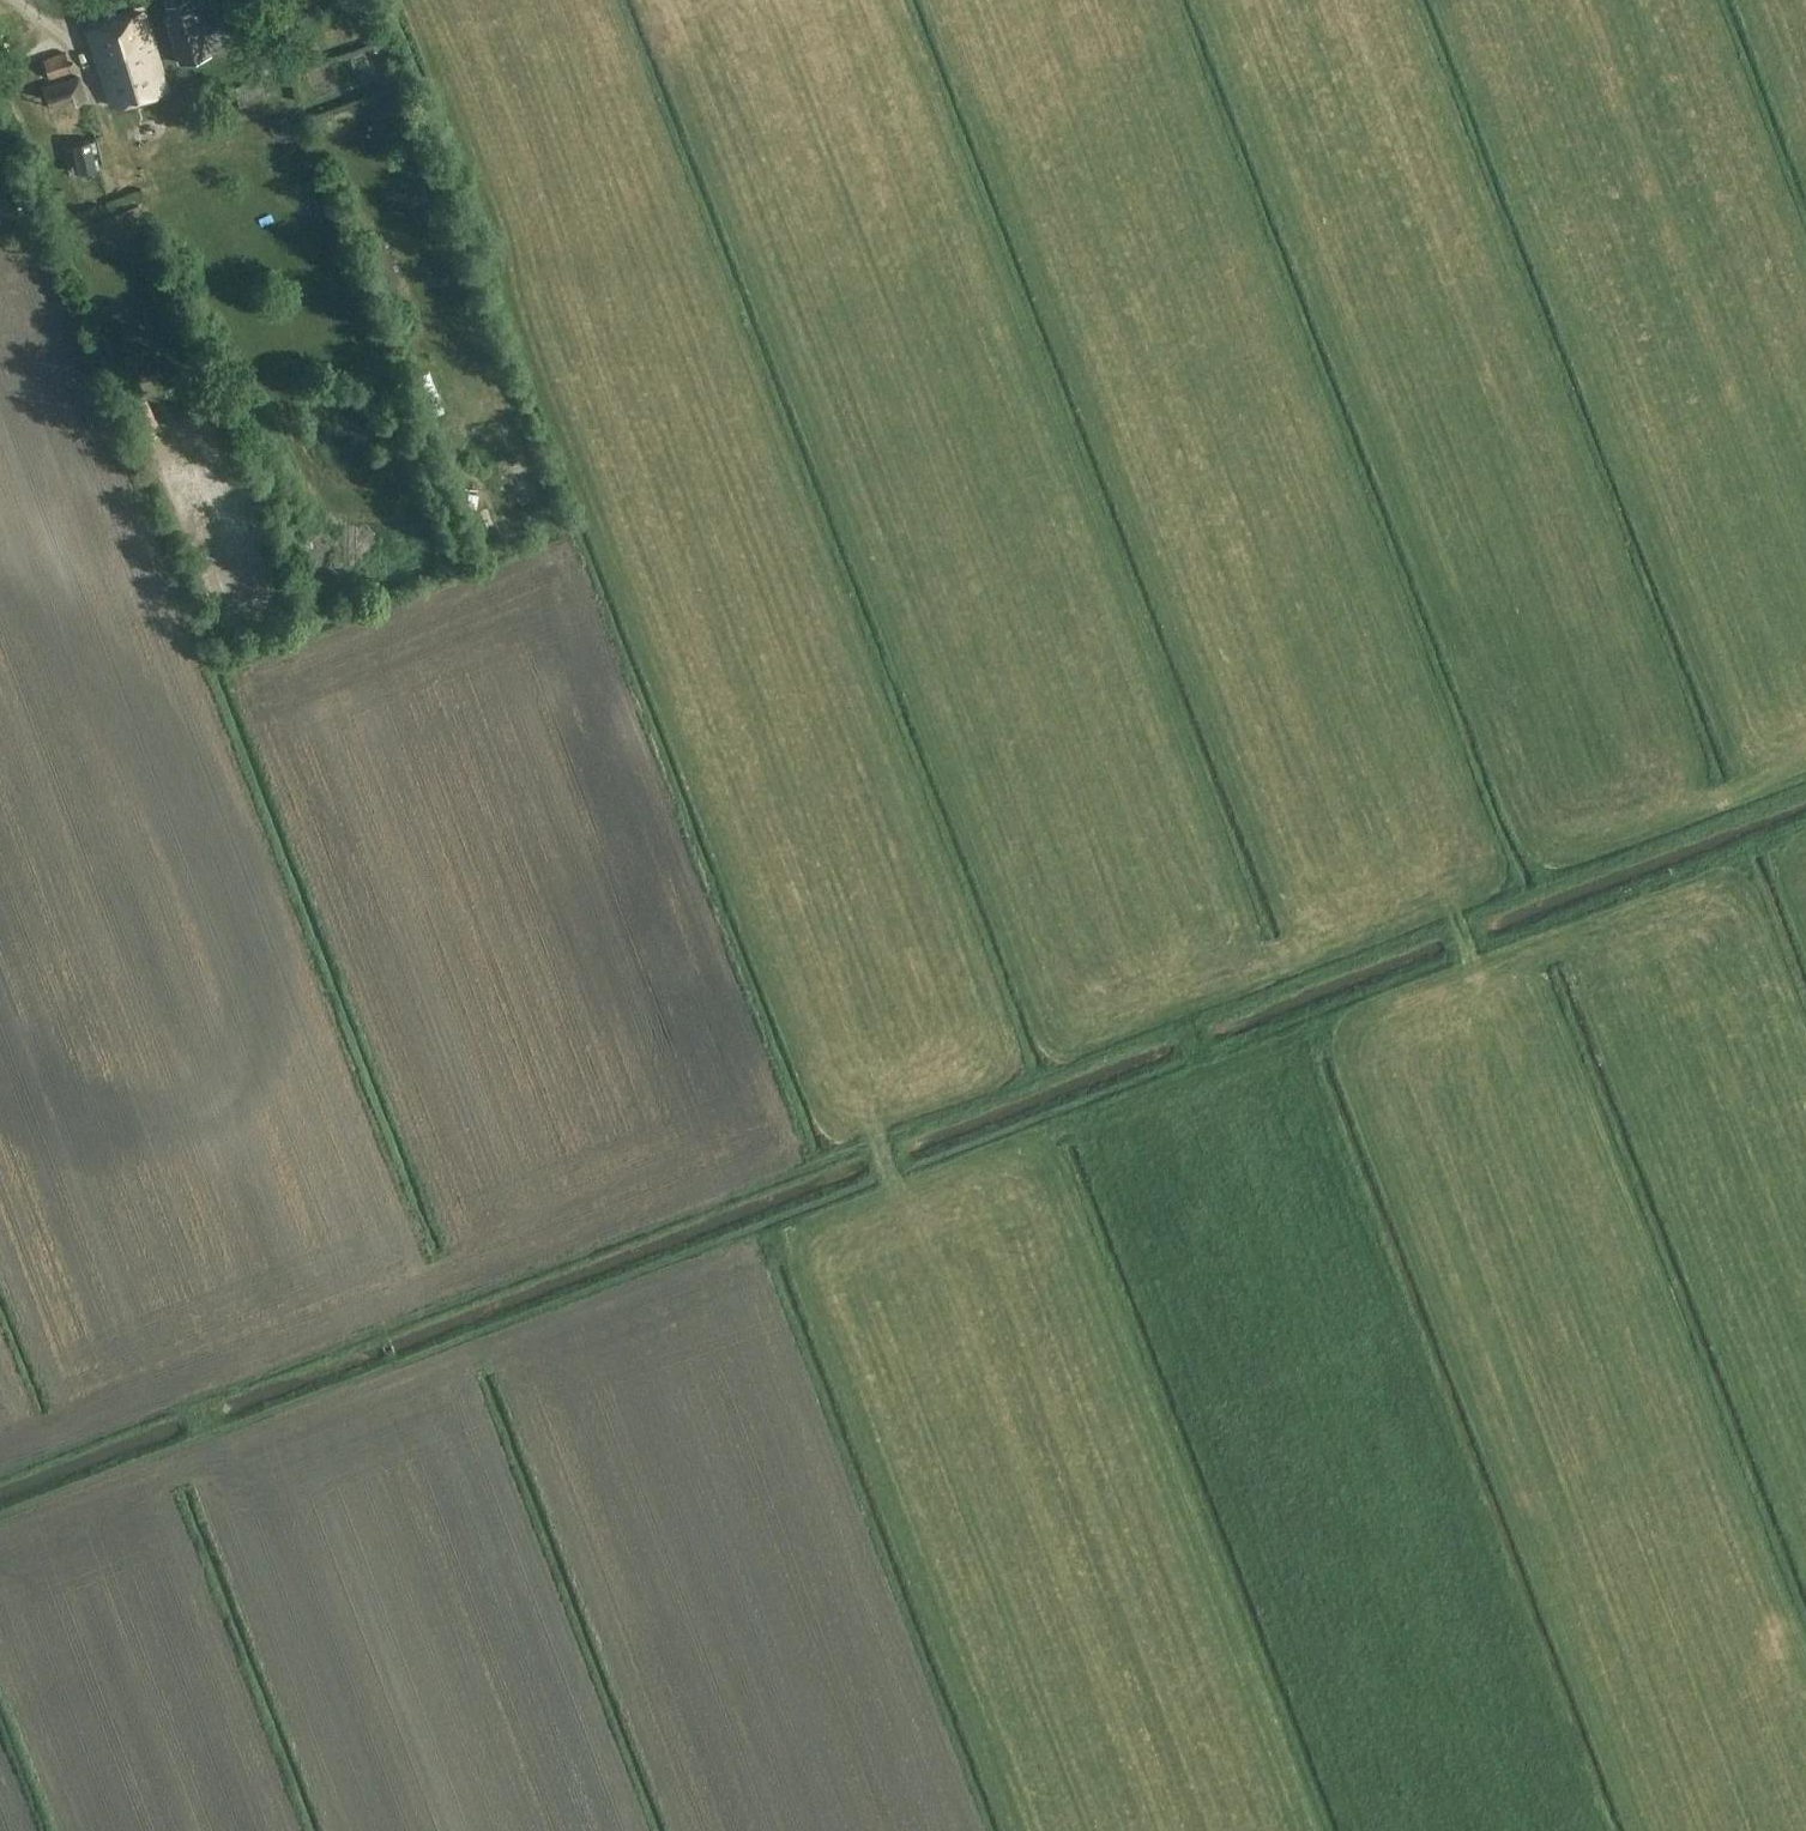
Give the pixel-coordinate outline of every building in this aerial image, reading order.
[(167,21),(180,62),(210,53),(195,3),(191,4),(189,0),(180,0),(168,4),(172,19),(167,21)] [(113,105),(166,89),(142,11),(88,29),(113,105)] [(49,79),(70,72),(63,53),(42,58),(49,79)] [(342,75),(350,98),(370,90),(362,68),(342,75)] [(83,86),(79,74),(41,86),(45,99),(83,86)] [(89,139),(71,143),(78,173),(97,169),(89,139)]
